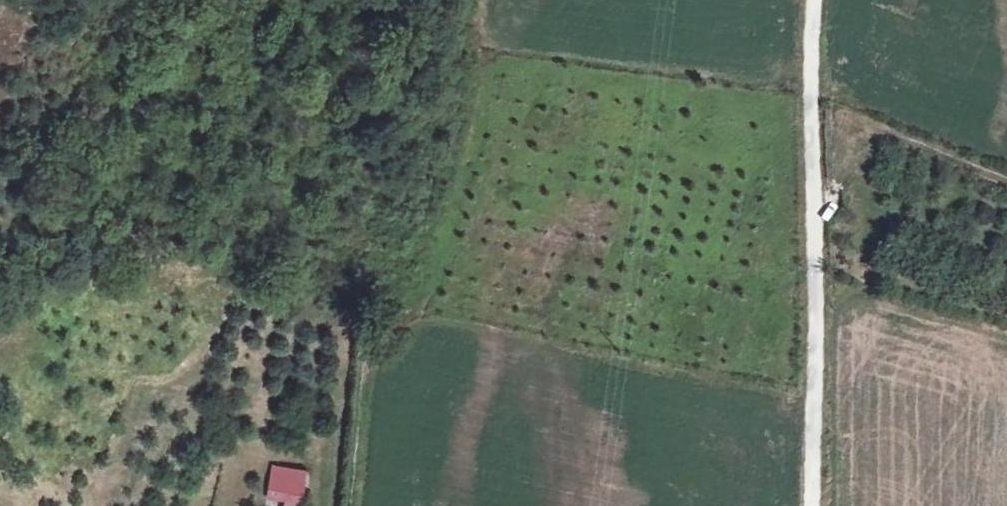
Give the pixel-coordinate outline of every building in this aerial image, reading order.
[(282,505),(299,505),(306,470),(271,463),(263,502),(282,505)]
